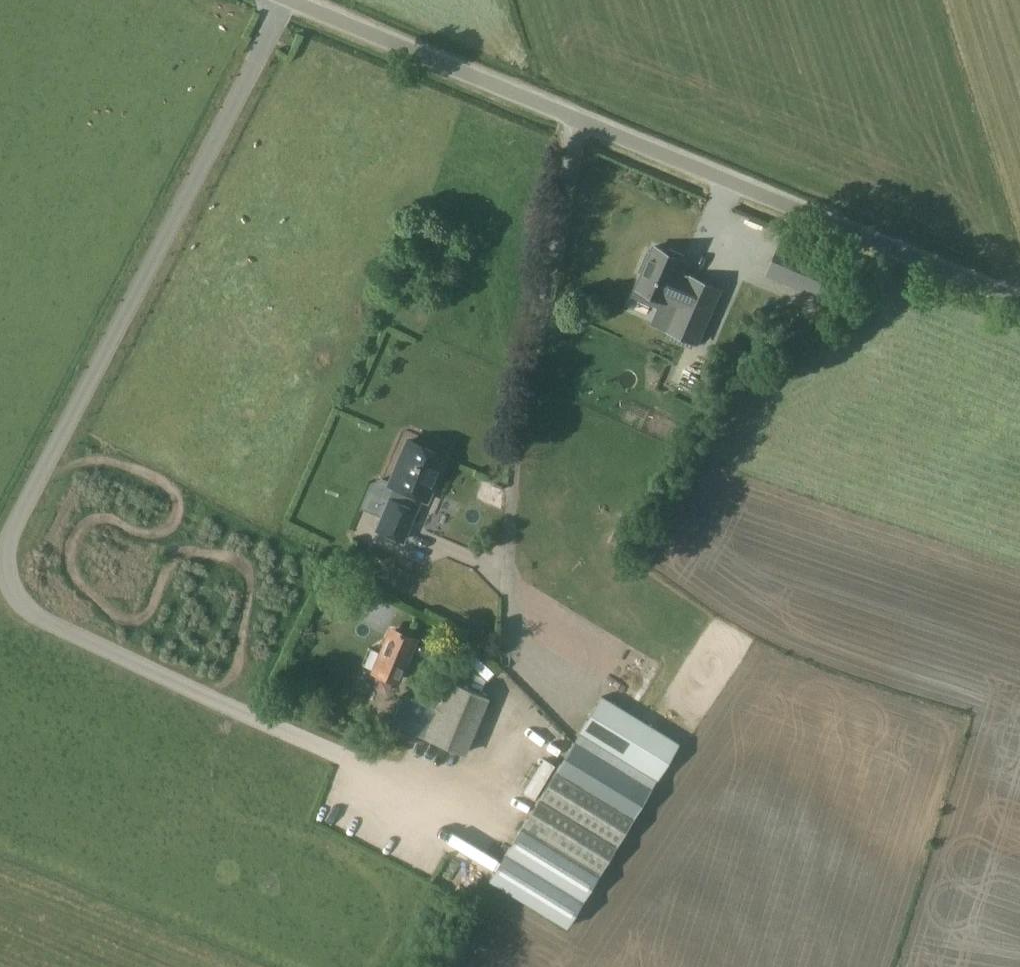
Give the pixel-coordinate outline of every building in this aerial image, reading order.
[(766,275),(830,302),(844,269),(780,242),(766,275)] [(633,268),(637,270),(631,284),(632,284),(629,291),(670,308),(662,327),(691,338),(713,284),(684,272),(683,276),(674,272),(675,270),(675,269),(681,256),(678,255),(679,251),(663,244),(661,248),(648,243),(646,249),(642,247),(633,268)] [(427,500),(445,456),(408,441),(390,484),(400,488),(394,502),(389,500),(377,530),(403,541),(415,511),(412,510),(417,496),(427,500)] [(395,680),(412,640),(392,632),(376,671),(395,680)] [(464,665),(445,657),(426,704),(403,694),(391,724),(465,756),(489,698),(456,684),(464,665)] [(601,697),(581,729),(658,776),(678,744),(601,697)] [(574,742),(522,827),(599,874),(650,789),(574,742)] [(522,827),(507,852),(490,879),(567,926),(599,874),(522,827)]
